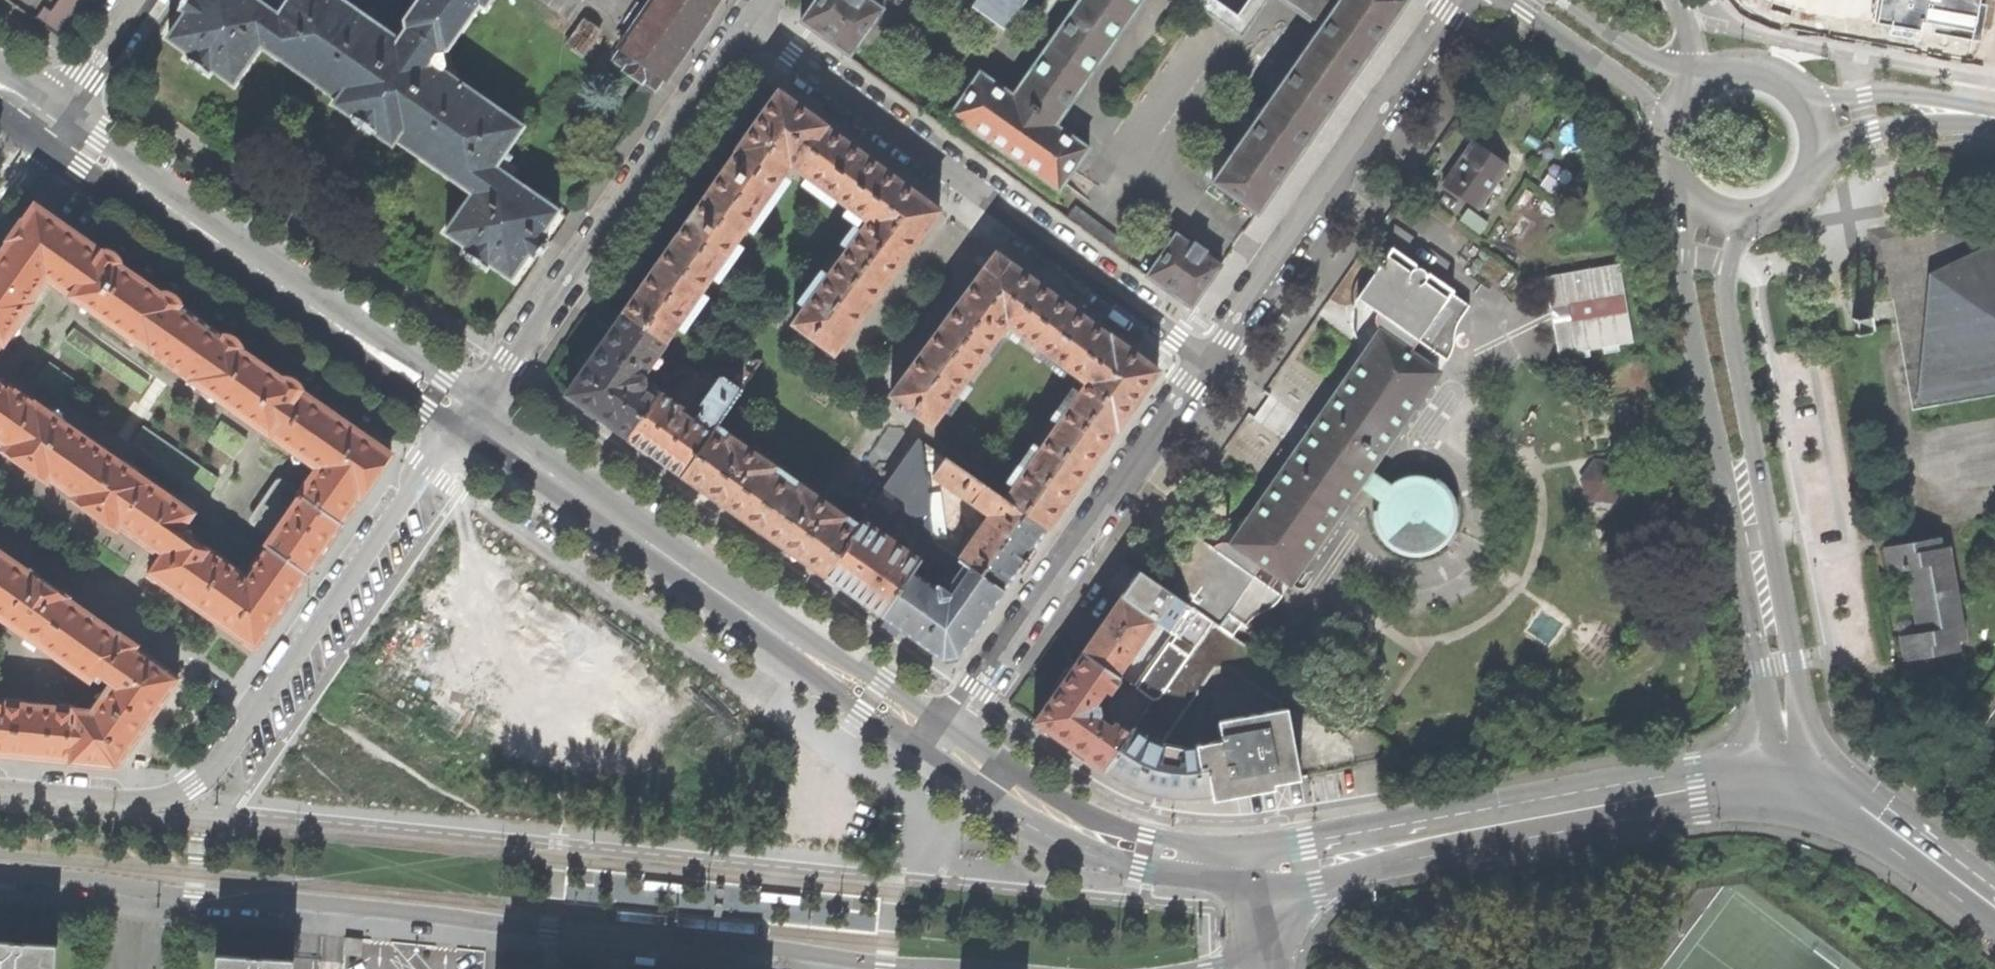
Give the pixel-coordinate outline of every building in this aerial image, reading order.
[(71,32),(94,0),(58,0),(52,9),(45,4),(36,16),(61,34),(71,32)] [(511,277),(529,252),(536,256),(543,246),(548,239),(542,234),(559,210),(502,170),(512,156),(506,151),(524,126),(443,69),(434,62),(442,52),(448,48),(480,3),(485,7),(490,0),(419,0),(406,19),(407,28),(400,38),(346,0),(280,0),(273,9),(260,0),(184,0),(179,7),(186,11),(168,36),(191,52),(187,57),(208,72),(212,67),(234,82),(262,44),(338,97),(334,102),(354,116),(353,117),(362,123),(372,131),(373,129),(393,143),(396,138),(473,192),(445,231),(467,246),(464,251),(486,267),(490,262),(511,277)] [(644,80),(656,88),(664,76),(667,78),(722,0),(652,0),(620,45),(622,47),(614,59),(625,66),(624,69),(643,82),(644,80)] [(801,20),(849,55),(883,7),(872,0),(815,0),(801,20)] [(949,114),(1059,192),(1089,148),(1057,125),(1143,0),(1080,0),(1012,97),(979,74),(949,114)] [(967,3),(1003,30),(1025,0),(969,0),(967,3)] [(1227,28),(1236,15),(1213,0),(1185,0),(1227,28)] [(1321,25),(1212,182),(1256,214),(1278,183),(1280,184),(1288,172),(1287,170),(1377,43),(1378,43),(1386,32),(1385,31),(1407,0),(1339,0),(1321,25)] [(1227,28),(1240,36),(1266,0),(1246,0),(1236,15),(1227,28)] [(1321,25),(1339,0),(1285,0),(1321,25)] [(1994,15),(1994,0),(1910,0),(1994,15)] [(567,44),(583,55),(600,30),(585,20),(567,44)] [(636,291),(622,310),(665,340),(791,165),(867,220),(793,323),(835,354),(859,320),(939,208),(917,192),(854,147),(778,93),(759,121),(737,150),(736,151),(722,171),(680,229),(636,291)] [(1458,164),(1443,184),(1478,209),(1509,165),(1473,141),(1458,164)] [(1067,218),(1127,262),(1136,250),(1076,207),(1067,218)] [(0,256),(0,264),(34,288),(45,274),(52,278),(81,236),(61,222),(45,211),(30,213),(0,256)] [(1940,230),(1882,241),(1893,298),(1912,409),(1994,395),(1994,221),(1940,230)] [(1176,233),(1146,275),(1192,306),(1206,286),(1222,265),(1205,253),(1206,250),(1194,242),(1192,244),(1176,233)] [(112,257),(81,236),(52,278),(112,321),(142,278),(112,257)] [(1376,328),(1380,331),(1411,353),(1418,342),(1442,306),(1461,317),(1470,306),(1452,293),(1453,291),(1452,290),(1447,297),(1425,282),(1427,279),(1427,276),(1426,272),(1424,270),(1421,268),(1416,268),(1412,269),(1410,272),(1388,256),(1394,249),(1392,247),(1356,299),(1376,313),(1374,318),(1376,328)] [(1021,271),(994,252),(917,359),(890,395),(932,425),(1006,323),(1036,282),(1021,271)] [(2,340),(4,341),(31,303),(29,301),(37,291),(34,288),(0,264),(0,343),(2,340)] [(1619,267),(1545,279),(1551,310),(1568,307),(1571,323),(1553,326),(1558,357),(1632,344),(1619,267)] [(172,299),(142,278),(112,321),(172,362),(202,320),(172,299)] [(1082,315),(1036,282),(1006,323),(1088,382),(1003,499),(1044,529),(1069,494),(1095,458),(1134,405),(1159,371),(1082,315)] [(1454,328),(1461,317),(1442,306),(1418,342),(1446,361),(1449,355),(1452,349),(1454,341),(1454,328)] [(1551,310),(1553,326),(1571,323),(1568,307),(1551,310)] [(596,414),(627,436),(658,394),(647,386),(645,374),(667,342),(665,340),(622,310),(567,394),(596,414)] [(234,342),(202,320),(172,362),(233,406),(262,363),(234,342)] [(1232,543),(1263,565),(1291,583),(1360,484),(1369,471),(1438,372),(1411,353),(1380,331),(1311,430),(1232,543)] [(292,383),(262,363),(233,406),(295,449),(325,406),(292,383)] [(723,375),(742,388),(751,374),(738,364),(721,368),(723,375)] [(711,432),(742,388),(723,375),(720,377),(701,404),(705,406),(698,417),(692,419),(680,411),(683,408),(660,392),(658,394),(627,436),(656,457),(680,475),(711,432)] [(12,387),(10,384),(8,387),(0,382),(0,404),(12,387)] [(63,485),(94,443),(12,387),(0,404),(0,441),(7,446),(5,449),(26,463),(48,479),(51,476),(63,485)] [(383,447),(325,406),(295,449),(309,459),(310,457),(321,465),(301,494),(342,522),(367,488),(385,462),(383,447)] [(889,482),(896,472),(892,462),(907,440),(901,427),(888,427),(864,460),(876,478),(889,482)] [(797,556),(824,575),(855,532),(841,522),(845,516),(801,486),(796,491),(770,473),(774,467),(730,436),(725,442),(711,432),(680,475),(715,499),(797,556)] [(889,482),(887,485),(898,493),(904,497),(907,511),(913,515),(929,513),(922,463),(919,439),(918,441),(896,472),(889,482)] [(935,471),(944,458),(919,439),(922,463),(935,471)] [(918,441),(907,440),(892,462),(896,472),(918,441)] [(120,525),(160,553),(163,555),(181,530),(192,512),(94,443),(63,485),(76,494),(74,498),(97,514),(117,528),(120,525)] [(1003,499),(944,458),(935,471),(932,474),(981,509),(987,503),(990,505),(993,510),(959,559),(960,560),(970,567),(1003,591),(1026,557),(1044,529),(1003,499)] [(1622,483),(1614,465),(1594,464),(1582,479),(1591,498),(1611,499),(1622,483)] [(1394,490),(1369,471),(1360,484),(1386,503),(1382,510),(1384,523),(1389,534),(1396,540),(1405,545),(1418,547),(1429,543),(1437,537),(1444,528),(1446,518),(1446,505),(1441,495),(1434,487),(1423,482),(1412,481),(1400,485),(1394,490)] [(311,567),(342,522),(301,494),(282,480),(280,480),(278,481),(251,516),(251,519),(252,522),(270,534),(274,533),(277,535),(269,545),(308,573),(311,567)] [(898,493),(887,485),(872,506),(884,514),(898,493)] [(853,595),(882,615),(912,573),(921,559),(916,556),(914,559),(862,522),(855,532),(824,575),(853,595)] [(1910,601),(1957,594),(1949,546),(1942,547),(1940,536),(1921,540),(1919,529),(1881,536),(1888,571),(1904,568),(1907,583),(1910,601)] [(172,587),(197,604),(227,562),(181,530),(163,555),(160,553),(148,570),(172,587)] [(1255,575),(1263,565),(1232,543),(1227,541),(1216,543),(1213,547),(1192,533),(1158,583),(1161,586),(1191,607),(1214,622),(1234,637),(1244,623),(1247,625),(1254,617),(1257,614),(1272,605),(1277,602),(1283,595),(1255,575)] [(225,624),(256,646),(308,573),(269,545),(252,569),(256,572),(250,579),(227,562),(197,604),(225,624)] [(938,558),(954,569),(960,560),(959,559),(944,549),(938,558)] [(9,558),(0,552),(0,571),(9,558)] [(9,558),(0,571),(0,614),(56,653),(85,612),(67,599),(68,597),(51,585),(33,573),(31,574),(9,558)] [(912,637),(942,658),(958,655),(978,626),(1003,591),(970,567),(950,594),(939,587),(937,590),(912,573),(882,615),(912,637)] [(1122,597),(1142,612),(1152,598),(1131,584),(1122,597)] [(1152,598),(1142,612),(1157,621),(1172,633),(1191,607),(1161,586),(1152,598)] [(1965,639),(1957,594),(1910,601),(1913,616),(1915,633),(1899,636),(1905,671),(1943,664),(1941,654),(1960,650),(1958,640),(1965,639)] [(1117,677),(1157,621),(1142,612),(1122,597),(1090,642),(1083,652),(1117,677)] [(827,611),(825,615),(844,625),(848,618),(843,615),(834,610),(829,607),(827,611)] [(1214,622),(1191,607),(1172,633),(1150,665),(1133,688),(1152,701),(1159,700),(1214,622)] [(121,636),(85,612),(56,653),(57,654),(59,653),(94,678),(98,672),(114,683),(101,701),(142,730),(179,677),(136,647),(137,645),(130,640),(122,635),(121,636)] [(1160,741),(1162,745),(1215,669),(1230,669),(1279,703),(1295,680),(1234,637),(1214,622),(1159,700),(1152,701),(1134,729),(1149,740),(1154,739),(1160,741)] [(1083,652),(1034,722),(1068,746),(1103,771),(1130,734),(1115,723),(1111,728),(1098,718),(1100,713),(1099,707),(1095,705),(1106,690),(1110,693),(1121,679),(1117,677),(1083,652)] [(1122,680),(1133,688),(1150,665),(1139,657),(1122,680)] [(79,761),(118,765),(142,730),(101,701),(94,711),(39,707),(34,756),(79,761)] [(34,756),(39,707),(0,703),(0,753),(34,756)] [(1222,741),(1233,792),(1260,787),(1300,779),(1286,709),(1227,719),(1220,728),(1222,741)] [(1182,748),(1162,745),(1160,741),(1154,739),(1149,740),(1134,729),(1130,734),(1103,771),(1114,779),(1123,783),(1134,789),(1156,796),(1180,799),(1204,798),(1213,796),(1203,744),(1182,748)] [(1213,796),(1233,792),(1222,741),(1203,744),(1213,796)] [(687,889),(687,885),(647,882),(647,890),(652,891),(686,894),(687,889)] [(803,900),(803,896),(763,893),(763,901),(767,901),(802,904),(803,900)] [(0,941),(0,968),(54,968),(55,944),(0,941)] [(666,955),(666,951),(644,951),(644,959),(649,959),(660,959),(665,960),(666,955)] [(292,959),(215,953),(214,968),(291,968),(292,959)]
